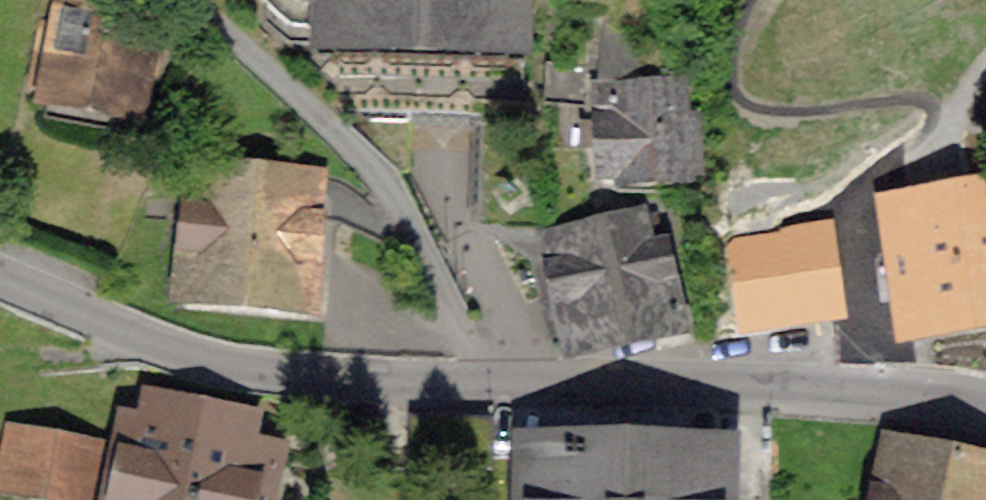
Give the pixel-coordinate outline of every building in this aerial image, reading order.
[(509,52),(510,0),(270,0),(323,47),(336,47),(336,42),(354,43),(353,52),(400,54),(400,44),(440,45),(440,55),(487,56),(487,47),(505,48),(504,52),(509,52)] [(137,104),(144,66),(156,68),(163,30),(151,28),(153,21),(62,4),(59,21),(44,18),(34,75),(49,78),(47,87),(137,104)] [(602,17),(600,65),(637,67),(638,18),(602,17)] [(597,89),(602,171),(701,165),(697,110),(680,111),(678,78),(618,81),(617,77),(597,78),(597,89)] [(192,160),(180,286),(312,299),(321,211),(301,209),(305,171),(192,160)] [(903,231),(914,317),(985,305),(985,177),(900,191),(906,231),(903,231)] [(654,221),(651,207),(543,230),(567,340),(681,316),(663,236),(647,239),(643,223),(654,221)] [(741,231),(751,254),(793,237),(783,213),(741,231)] [(738,268),(746,317),(809,307),(802,259),(738,268)] [(123,499),(283,499),(289,470),(274,467),(278,444),(236,435),(240,415),(161,398),(156,421),(140,418),(136,427),(123,499)] [(0,474),(0,477),(103,495),(112,443),(9,425),(0,474)] [(873,499),(985,499),(985,454),(887,433),(873,499)] [(533,499),(718,499),(719,455),(533,454),(533,499)]
